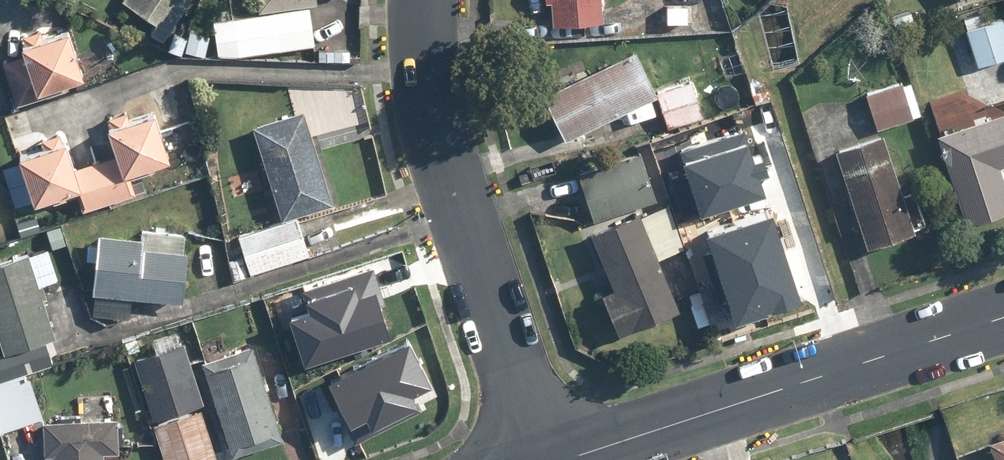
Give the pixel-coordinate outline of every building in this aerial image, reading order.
[(121,2),(155,24),(149,33),(164,43),(191,0),(122,0),(121,2)] [(218,59),(315,47),(310,9),(318,8),(317,0),(252,0),(254,16),(213,21),(218,59)] [(552,23),(603,20),(602,0),(551,0),(552,23)] [(658,26),(695,24),(694,0),(657,0),(658,26)] [(967,30),(978,67),(1003,60),(1003,19),(967,30)] [(19,38),(24,53),(1,60),(16,106),(46,96),(45,91),(86,78),(70,30),(45,38),(42,31),(19,38)] [(171,33),(170,57),(205,58),(206,34),(171,33)] [(655,96),(657,95),(636,50),(553,90),(576,137),(655,96)] [(705,117),(692,81),(657,93),(670,129),(705,117)] [(905,82),(868,95),(880,129),(917,116),(905,82)] [(311,256),(298,216),(334,205),(303,109),(253,125),(284,221),(237,236),(250,276),(311,256)] [(64,140),(19,156),(36,204),(78,189),(86,211),(133,195),(127,178),(172,162),(155,111),(108,127),(117,153),(74,168),(64,140)] [(936,135),(949,176),(963,225),(1003,213),(1003,114),(936,135)] [(744,122),(664,148),(722,323),(802,297),(744,122)] [(884,135),(837,150),(868,247),(915,232),(884,135)] [(592,273),(619,334),(678,310),(658,262),(684,252),(644,150),(570,180),(605,268),(592,273)] [(183,239),(96,233),(91,316),(131,318),(132,298),(185,302),(188,250),(182,249),(183,239)] [(29,373),(56,365),(49,342),(59,339),(42,286),(57,281),(46,248),(0,262),(0,341),(3,350),(0,351),(0,382),(29,373)] [(289,307),(305,357),(396,328),(375,261),(304,283),(310,301),(289,307)] [(327,375),(356,432),(421,399),(413,383),(430,374),(409,333),(327,375)] [(134,359),(167,459),(212,459),(218,458),(181,344),(134,359)] [(254,345),(201,361),(230,453),(283,437),(254,345)] [(2,431),(43,418),(29,373),(0,382),(0,426),(2,431)] [(43,418),(43,455),(55,454),(55,459),(106,459),(106,454),(121,454),(120,418),(43,418)] [(989,433),(997,459),(1003,459),(1003,429),(989,433)]
